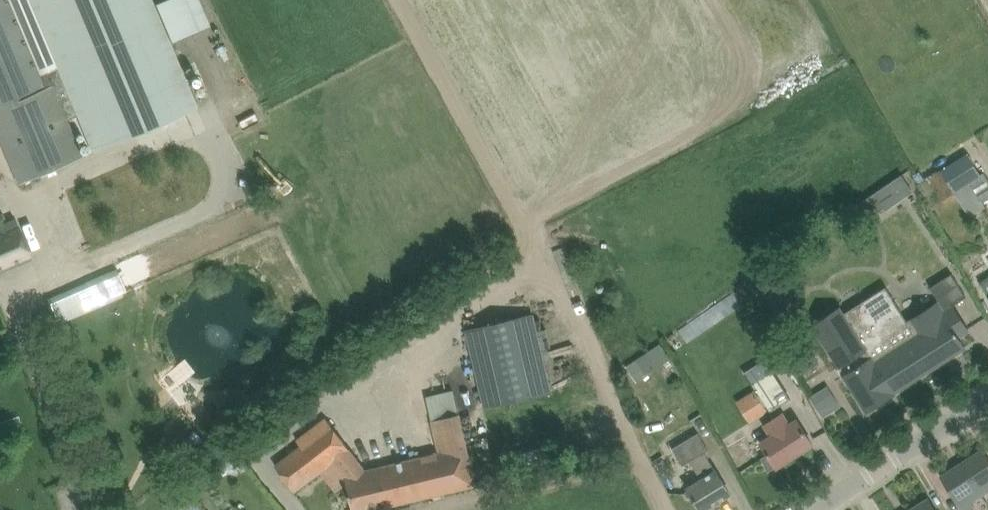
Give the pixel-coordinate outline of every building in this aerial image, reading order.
[(16,183),(89,155),(88,153),(202,110),(176,40),(217,25),(207,0),(162,0),(156,2),(155,0),(0,0),(0,142),(16,183)] [(939,171),(919,185),(931,204),(951,192),(953,191),(960,202),(963,200),(972,215),(985,208),(982,201),(987,197),(987,179),(985,173),(979,176),(968,155),(939,171)] [(871,216),(884,208),(875,193),(862,202),(871,216)] [(15,217),(0,223),(0,269),(31,256),(15,217)] [(117,270),(48,301),(58,323),(126,294),(117,270)] [(987,293),(987,294),(987,274),(979,279),(987,293)] [(812,327),(843,377),(846,375),(857,394),(868,410),(895,393),(894,391),(966,346),(959,336),(969,329),(958,312),(952,302),(942,309),(937,301),(908,320),(887,286),(843,313),(840,307),(812,327)] [(782,314),(788,307),(777,298),(771,305),(782,314)] [(552,393),(533,314),(465,330),(484,409),(552,393)] [(657,368),(647,352),(626,366),(633,375),(637,382),(657,368)] [(737,402),(750,423),(790,398),(779,381),(778,382),(772,373),(757,382),(762,392),(757,395),(755,392),(737,402)] [(841,406),(828,386),(811,396),(824,417),(841,406)] [(467,445),(455,398),(428,404),(431,421),(430,421),(437,452),(367,468),(324,417),(296,440),(299,444),(275,465),(283,475),(295,490),(339,458),(353,477),(346,479),(354,509),(362,509),(389,503),(390,505),(476,484),(471,465),(467,445)] [(769,471),(812,444),(813,443),(797,418),(786,425),(779,414),(765,423),(772,433),(761,441),(768,452),(761,456),(762,457),(769,471)] [(699,479),(688,485),(688,486),(685,493),(688,497),(694,496),(703,509),(705,509),(731,494),(721,477),(705,449),(706,449),(693,425),(669,440),(672,445),(673,444),(684,464),(691,460),(701,477),(699,479)] [(182,441),(176,435),(161,448),(166,454),(159,460),(168,471),(205,440),(196,429),(182,441)] [(983,494),(987,491),(987,456),(983,448),(962,462),(983,494)] [(90,462),(83,465),(88,478),(95,475),(90,462)] [(952,492),(963,509),(966,509),(974,505),(972,501),(983,494),(962,462),(941,475),(952,492)] [(171,501),(175,509),(203,509),(195,491),(171,501)] [(909,509),(937,509),(929,497),(909,509)]
